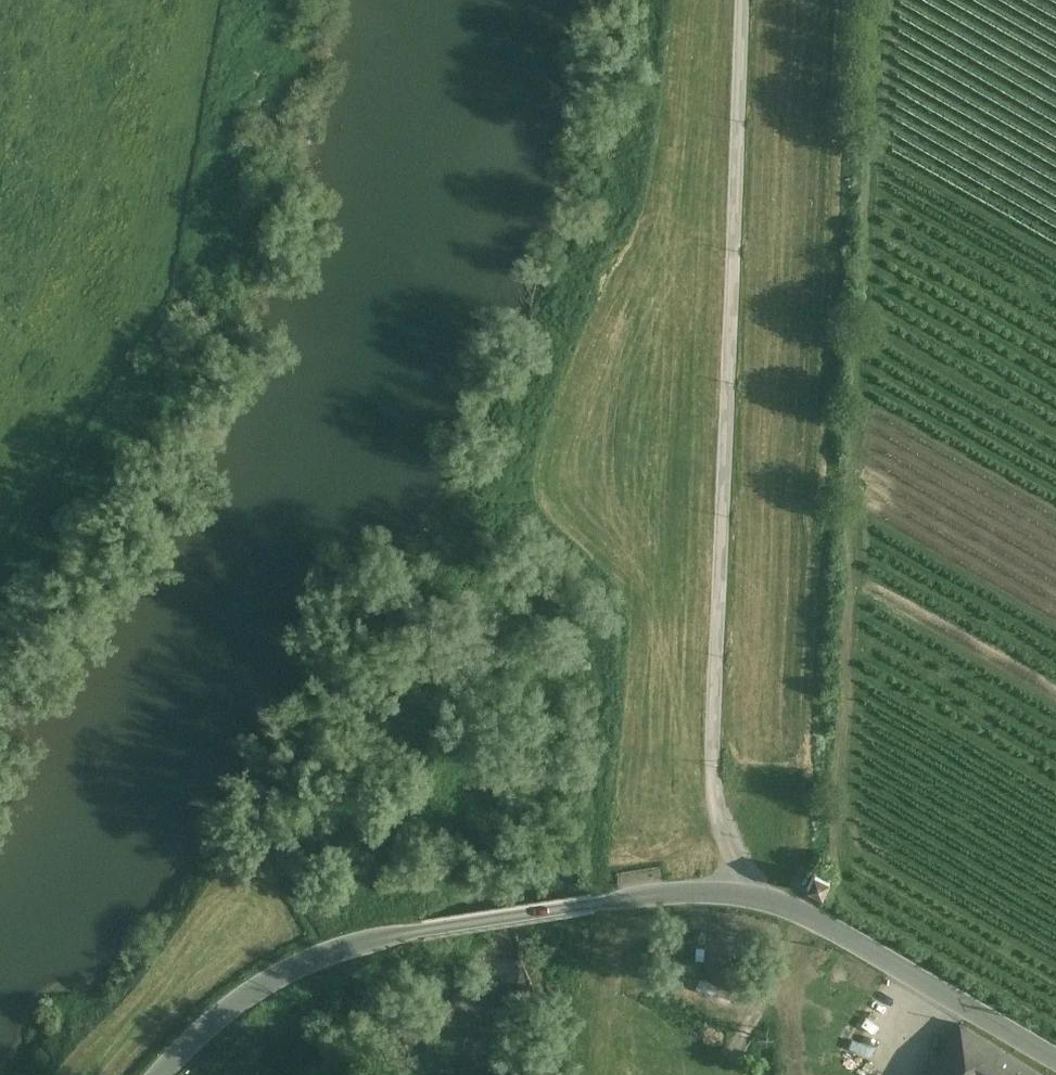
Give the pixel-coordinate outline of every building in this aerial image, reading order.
[(831,880),(816,872),(808,887),(823,895),(831,880)] [(928,1074),(1042,1074),(960,1024),(928,1074)]
